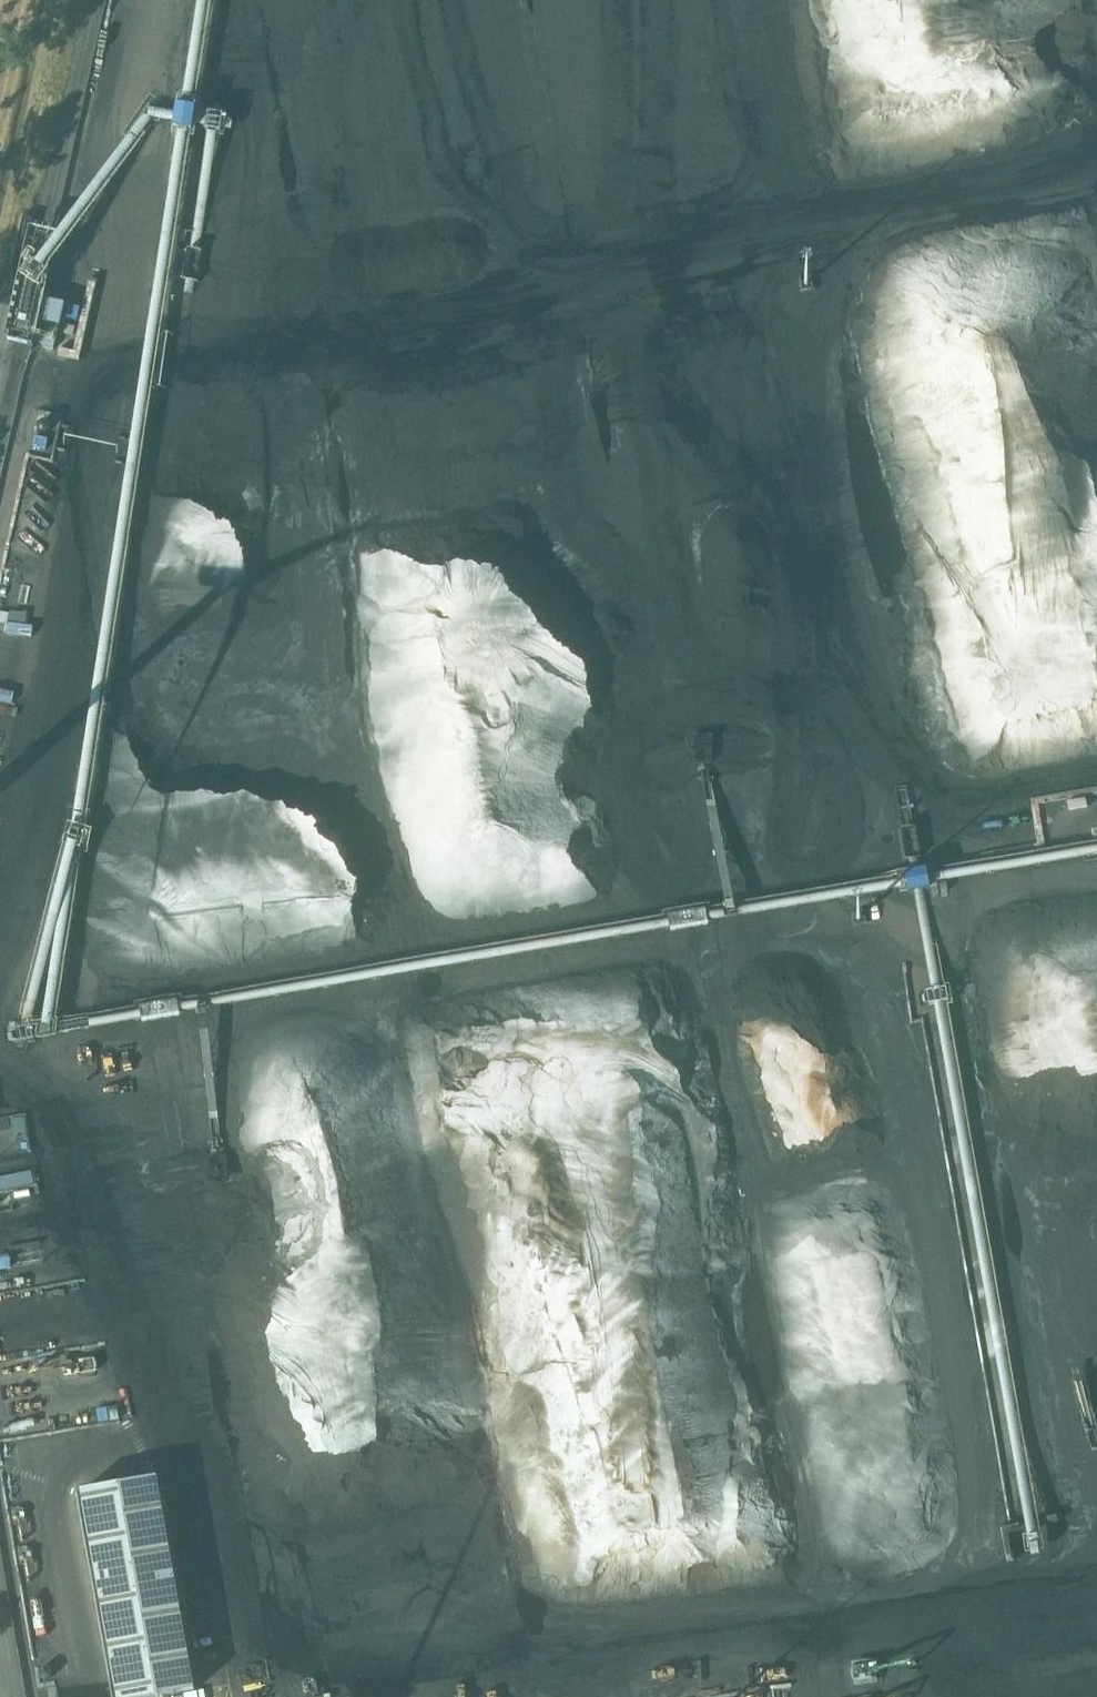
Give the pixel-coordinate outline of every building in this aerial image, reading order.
[(43,238),(30,235),(2,353),(17,356),(33,360),(61,243),(45,239),(43,238)] [(28,634),(31,612),(10,609),(7,631),(28,634)] [(0,1117),(0,1153),(32,1150),(28,1114),(0,1117)] [(37,1186),(36,1170),(0,1174),(0,1190),(37,1186)] [(81,1491),(111,1659),(187,1646),(157,1478),(81,1491)] [(187,1646),(111,1659),(118,1696),(158,1696),(194,1691),(187,1646)]
